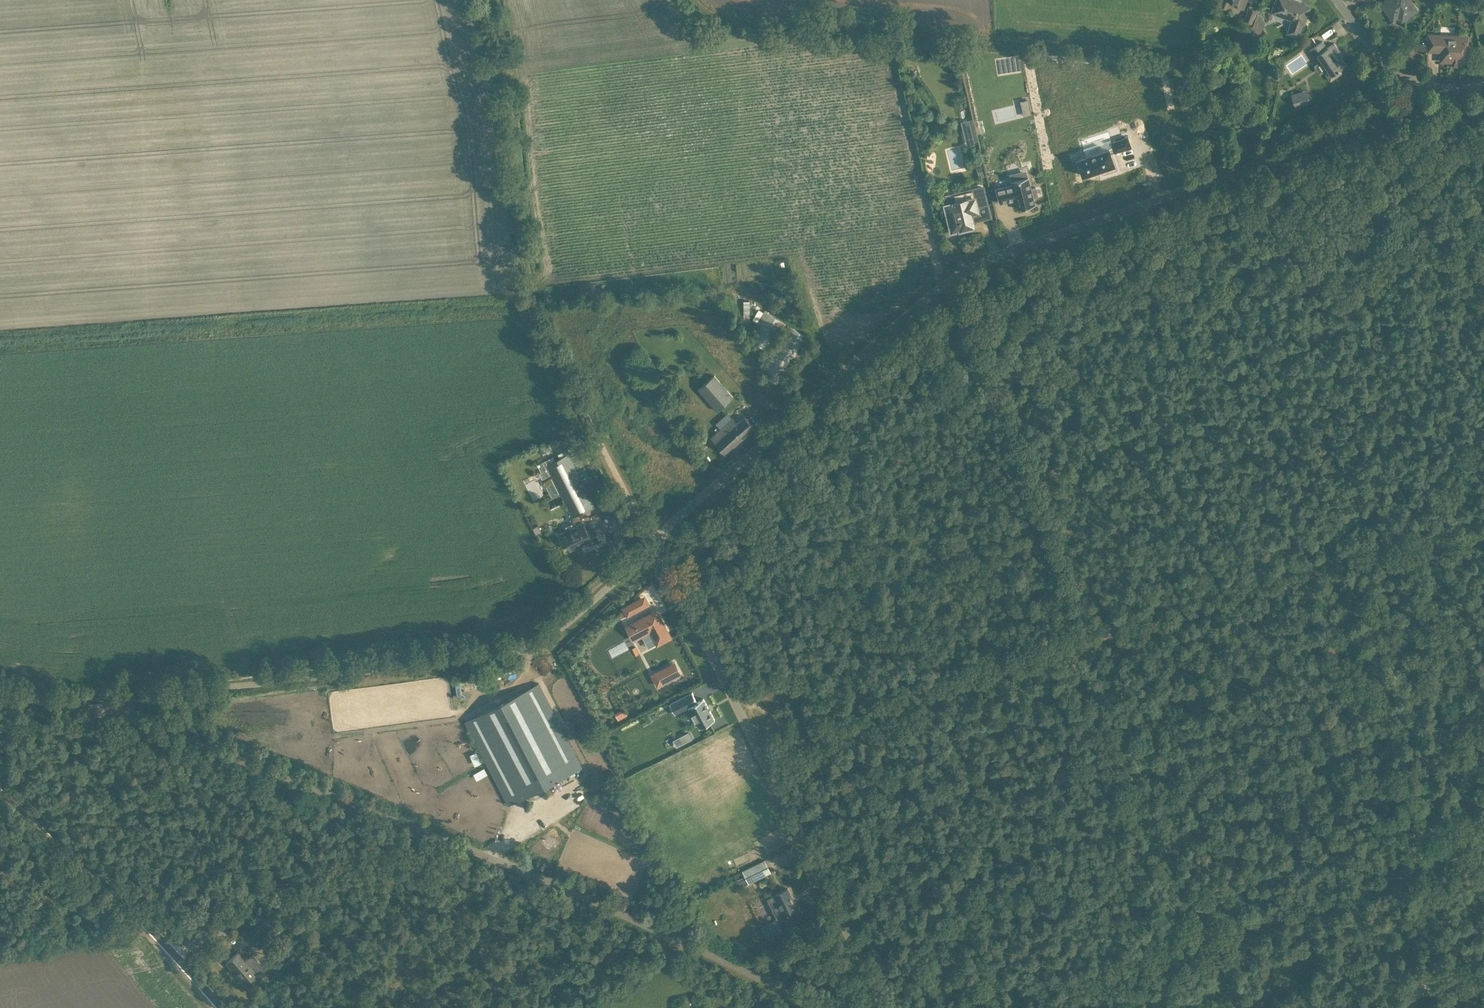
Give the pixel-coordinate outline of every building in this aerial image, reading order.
[(1275,4),(1273,11),(1293,19),(1289,32),(1297,35),(1302,22),(1304,22),(1310,6),(1301,3),(1301,2),(1300,1),(1299,1),(1298,1),(1298,2),(1298,3),(1294,2),(1294,1),(1293,0),(1277,0),(1275,4)] [(1382,4),(1393,19),(1398,15),(1402,20),(1417,9),(1410,0),(1387,0),(1382,4)] [(1249,6),(1244,19),(1252,22),(1257,9),(1249,6)] [(1261,31),(1256,19),(1250,33),(1254,35),(1261,31)] [(1469,61),(1470,48),(1467,48),(1468,35),(1429,34),(1428,50),(1441,50),(1440,60),(1469,61)] [(1310,49),(1318,62),(1322,60),(1328,68),(1323,71),(1330,80),(1342,72),(1339,69),(1346,64),(1341,57),(1343,55),(1334,42),(1327,47),(1323,40),(1310,49)] [(1291,94),(1295,107),(1311,102),(1307,89),(1291,94)] [(975,143),(975,141),(969,118),(961,120),(965,138),(973,136),(975,143)] [(985,132),(982,120),(976,121),(979,133),(985,132)] [(1109,147),(1078,158),(1083,174),(1115,164),(1111,153),(1111,152),(1115,151),(1115,152),(1132,146),(1128,136),(1112,141),(1113,146),(1113,147),(1110,148),(1109,147)] [(982,161),(976,163),(978,171),(984,169),(982,161)] [(1013,184),(996,188),(1000,202),(1016,198),(1018,208),(1035,204),(1034,197),(1038,196),(1036,187),(1032,188),(1029,176),(1012,180),(1013,184)] [(964,227),(971,225),(974,225),(974,224),(973,221),(971,212),(979,210),(978,207),(989,204),(984,186),(956,193),(958,200),(954,201),(946,203),(945,203),(952,230),(960,228),(961,228),(964,227)] [(592,290),(591,281),(578,283),(579,292),(592,290)] [(769,350),(786,323),(764,309),(747,337),(769,350)] [(715,375),(699,389),(717,410),(734,396),(715,375)] [(733,417),(711,437),(725,453),(755,426),(745,415),(737,422),(733,417)] [(584,482),(569,453),(547,464),(573,516),(577,523),(577,524),(579,527),(564,535),(571,549),(592,538),(583,520),(579,513),(595,505),(595,504),(607,498),(596,476),(584,482)] [(559,493),(552,477),(544,481),(552,497),(559,493)] [(542,531),(538,524),(533,527),(536,534),(542,531)] [(563,561),(568,572),(571,570),(566,559),(563,561)] [(628,615),(640,608),(636,600),(624,607),(625,609),(623,610),(623,612),(620,613),(622,617),(628,614),(628,615)] [(627,625),(632,635),(640,631),(642,635),(651,630),(658,644),(671,637),(660,615),(655,618),(652,612),(627,625)] [(658,684),(676,675),(670,664),(652,674),(658,684)] [(502,702),(546,785),(582,766),(539,683),(502,702)] [(699,727),(714,719),(703,698),(697,701),(692,692),(669,704),(674,714),(688,707),(699,727)] [(546,785),(502,702),(466,721),(509,804),(546,785)] [(627,715),(625,709),(616,714),(619,719),(627,715)] [(749,882),(771,871),(765,859),(743,870),(749,882)] [(768,897),(778,918),(798,908),(788,888),(768,897)] [(246,934),(247,934),(259,948),(281,928),(269,914),(246,934)] [(768,940),(776,936),(771,926),(763,930),(768,940)] [(238,952),(234,955),(226,962),(244,983),(248,980),(249,981),(252,979),(254,981),(254,980),(262,981),(262,974),(263,973),(262,973),(254,964),(257,961),(251,954),(248,957),(246,954),(243,957),(238,952)]
